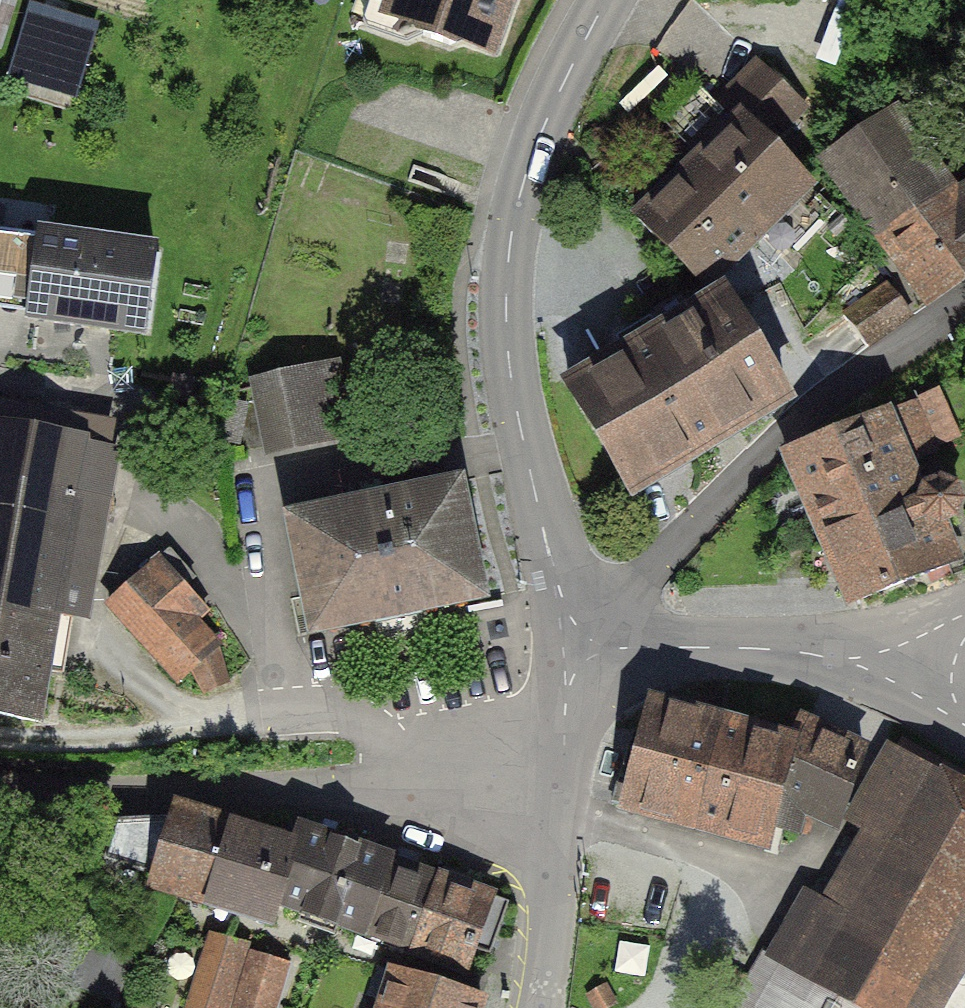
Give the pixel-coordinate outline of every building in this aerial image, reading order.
[(514,0),(386,0),(380,19),(494,58),(514,0)] [(92,28),(44,13),(25,77),(73,92),(92,28)] [(895,94),(816,150),(876,233),(960,176),(895,94)] [(745,99),(638,199),(708,273),(815,174),(745,99)] [(960,176),(876,233),(925,294),(964,269),(964,173),(960,176)] [(144,330),(155,252),(0,229),(0,309),(144,330)] [(738,265),(562,364),(630,484),(806,384),(738,265)] [(347,430),(332,365),(299,372),(300,376),(259,386),(273,446),(347,430)] [(940,380),(893,400),(917,455),(962,434),(940,380)] [(782,448),(850,604),(961,556),(942,513),(959,507),(964,495),(964,486),(959,469),(944,462),(923,470),(917,455),(893,400),(782,448)] [(39,721),(48,670),(64,673),(72,630),(56,627),(74,527),(93,530),(99,500),(77,496),(86,447),(0,432),(0,714),(39,721)] [(462,481),(288,515),(312,632),(377,619),(378,624),(418,616),(417,611),(485,597),(462,481)] [(194,575),(169,548),(108,602),(179,680),(216,647),(191,621),(205,608),(184,585),(194,575)] [(726,731),(649,713),(624,819),(702,836),(726,731)] [(804,749),(726,731),(702,836),(780,854),(804,749)] [(964,941),(964,783),(901,747),(777,962),(858,1007),(926,1007),(964,941)] [(242,829),(184,807),(150,897),(208,919),(242,829)] [(300,851),(242,829),(208,919),(266,941),(300,851)] [(378,852),(313,829),(285,911),(350,933),(378,852)] [(444,874),(378,852),(350,933),(416,956),(444,874)] [(510,897),(444,874),(416,956),(481,978),(510,897)] [(209,942),(191,1007),(242,1007),(257,955),(209,942)] [(491,994),(399,967),(386,1007),(487,1007),(491,994)]
